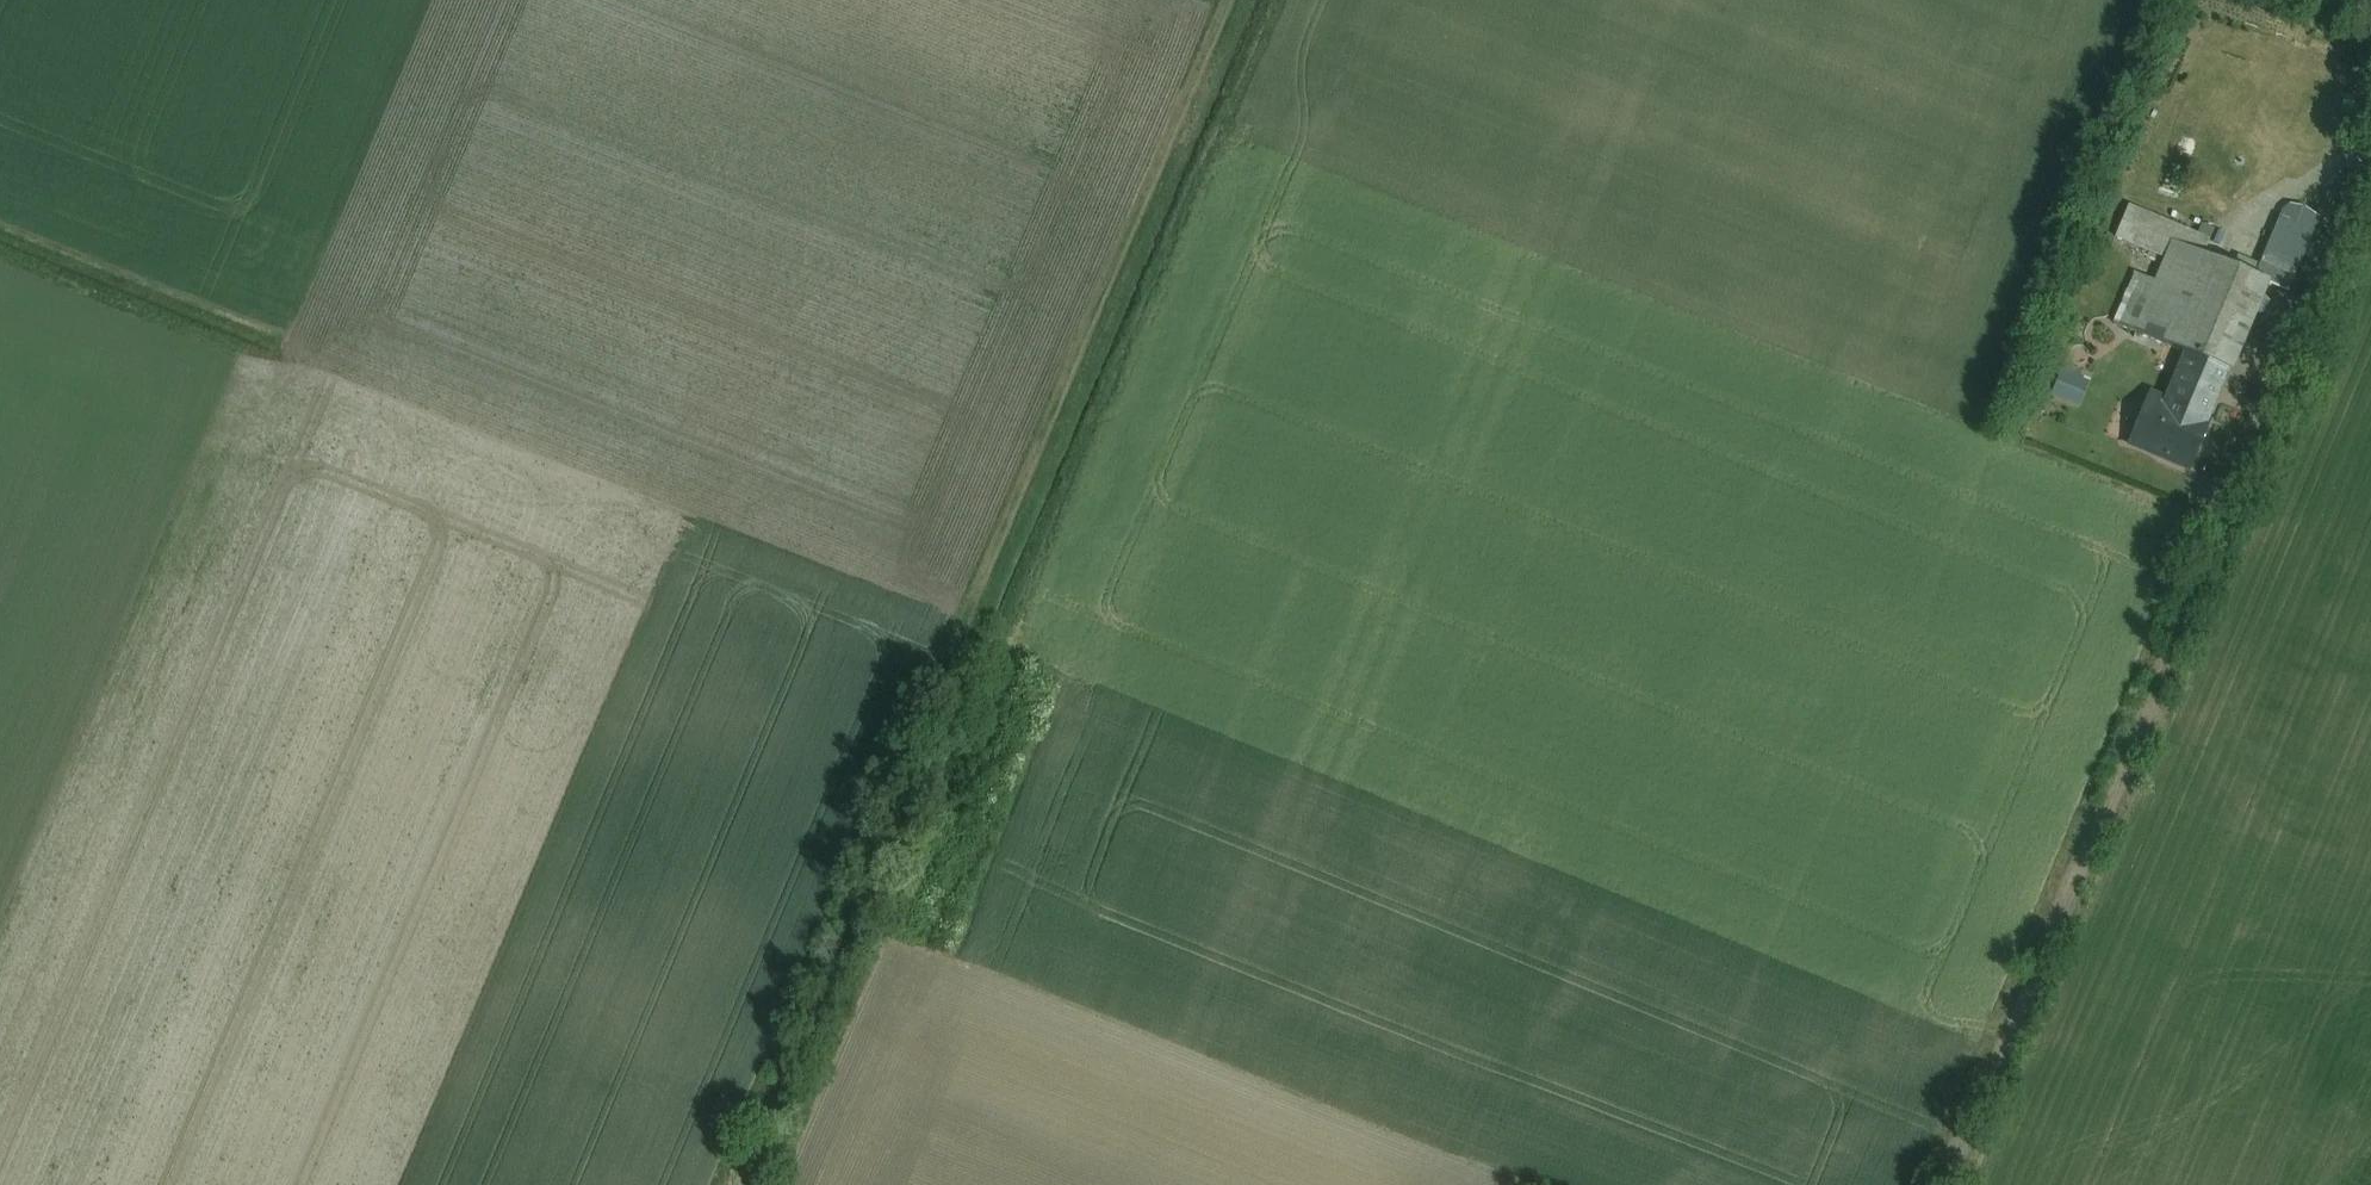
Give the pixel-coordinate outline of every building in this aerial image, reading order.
[(2174,257),(2161,285),(2143,276),(2122,321),(2190,352),(2243,376),(2268,319),(2276,323),(2285,302),(2279,299),(2312,230),(2290,220),(2268,266),(2231,249),(2226,260),(2207,251),(2216,232),(2206,227),(2202,237),(2138,207),(2125,235),(2174,257)] [(2243,376),(2190,352),(2172,393),(2155,385),(2131,439),(2200,470),(2243,376)] [(2062,363),(2050,395),(2081,407),(2093,375),(2062,363)]
